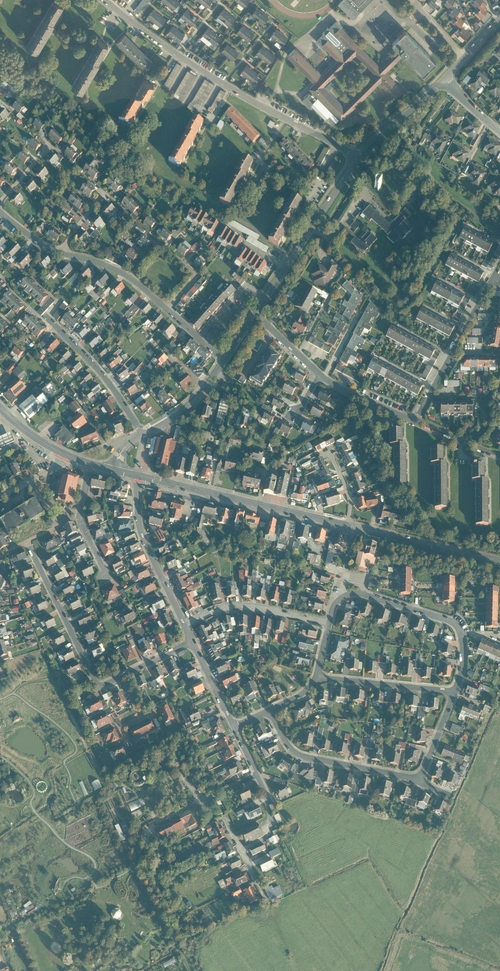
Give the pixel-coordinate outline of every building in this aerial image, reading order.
[(41,15),(52,21),(62,4),(55,0),(50,0),(41,15)] [(149,0),(141,0),(134,9),(139,13),(149,0)] [(167,4),(173,9),(180,1),(178,0),(170,0),(167,4)] [(338,2),(353,18),(372,0),(340,0),(338,2)] [(433,0),(430,0),(427,4),(434,9),(438,4),(433,0)] [(454,17),(460,10),(454,6),(457,2),(455,0),(449,6),(451,9),(448,13),(454,17)] [(484,1),(482,0),(475,0),(472,4),(478,9),(484,1)] [(485,21),(491,14),(486,10),(487,9),(485,7),(487,5),(484,1),(478,9),(479,10),(476,13),(485,21)] [(251,13),(256,18),(263,11),(257,6),(251,13)] [(216,15),(222,20),(229,12),(223,7),(216,15)] [(147,16),(153,21),(160,13),(154,8),(147,16)] [(180,15),(186,20),(192,12),(187,8),(180,15)] [(459,27),(464,20),(459,16),(462,12),(460,10),(454,17),(456,18),(453,23),(459,27)] [(263,11),(256,18),(262,23),(268,16),(263,11)] [(192,12),(186,20),(192,25),(198,17),(192,12)] [(229,12),(222,20),(228,25),(234,17),(229,12)] [(160,13),(153,21),(159,26),(166,18),(160,13)] [(41,15),(33,29),(46,37),(54,23),(52,21),(41,15)] [(294,46),(287,53),(315,81),(308,88),(310,90),(303,96),(325,118),(329,114),(336,121),(339,118),(340,120),(381,81),(388,88),(396,81),(387,72),(404,55),(423,73),(436,61),(405,29),(391,42),(395,47),(378,63),(340,26),(341,25),(336,19),(328,27),(328,26),(322,32),(323,32),(315,40),(335,58),(320,72),(294,46)] [(458,32),(465,38),(470,32),(466,28),(469,24),(464,20),(459,27),(461,29),(458,32)] [(167,32),(173,37),(179,29),(174,24),(167,32)] [(236,31),(242,36),(249,29),(243,24),(236,31)] [(202,34),(207,39),(213,31),(208,27),(202,34)] [(270,35),(276,40),(282,33),(276,28),(270,35)] [(24,43),(37,51),(46,37),(33,29),(24,43)] [(179,29),(173,37),(179,41),(185,33),(179,29)] [(249,29),(242,36),(248,41),(254,33),(249,29)] [(213,31),(207,39),(213,43),(219,36),(213,31)] [(130,54),(139,46),(126,32),(117,40),(130,54)] [(282,33),(276,40),(282,45),(288,38),(282,33)] [(88,56),(98,61),(108,45),(98,39),(88,56)] [(221,50),(226,55),(233,47),(227,43),(221,50)] [(255,52),(262,58),(268,50),(261,44),(255,52)] [(437,48),(441,51),(441,52),(446,48),(441,44),(437,48)] [(153,60),(139,46),(130,54),(144,68),(153,60)] [(233,47),(226,55),(232,60),(239,52),(233,47)] [(268,50),(262,58),(268,63),(275,55),(268,50)] [(80,70),(91,77),(99,62),(98,61),(88,56),(80,70)] [(168,87),(180,65),(176,62),(163,84),(168,87)] [(281,68),(277,72),(296,92),(301,88),(298,86),(300,84),(303,86),(307,82),(287,62),(283,67),(287,71),(285,73),(281,68)] [(241,72),(246,77),(253,69),(247,65),(241,72)] [(253,69),(246,77),(251,81),(258,74),(253,69)] [(71,84),(82,91),(91,77),(80,70),(71,84)] [(181,100),(195,76),(186,71),(173,95),(181,100)] [(493,81),(480,71),(468,85),(475,91),(482,83),(486,86),(487,84),(490,86),(493,81)] [(136,92),(145,97),(154,83),(143,77),(135,91),(136,92)] [(195,114),(213,85),(204,79),(186,109),(195,114)] [(495,83),(487,92),(494,98),(496,96),(499,99),(499,87),(495,83)] [(7,87),(1,93),(8,99),(13,93),(7,87)] [(212,113),(225,91),(220,88),(208,111),(212,113)] [(128,107),(138,113),(147,98),(145,97),(136,92),(128,107)] [(17,101),(12,108),(18,114),(24,107),(17,101)] [(119,121),(129,127),(138,113),(128,107),(119,121)] [(0,110),(0,119),(2,121),(8,115),(2,108),(0,110)] [(245,122),(230,108),(224,115),(238,129),(245,122)] [(461,118),(449,111),(443,121),(451,125),(453,123),(457,126),(460,120),(461,118)] [(186,132),(195,137),(204,123),(194,117),(185,131),(186,132)] [(38,119),(32,126),(39,132),(45,125),(38,119)] [(225,123),(220,121),(216,128),(221,131),(225,123)] [(479,128),(467,121),(463,129),(467,132),(466,135),(473,139),(476,134),(479,128)] [(258,136),(245,122),(238,129),(251,143),(258,136)] [(53,130),(48,136),(58,144),(63,138),(53,130)] [(178,146),(189,152),(197,138),(195,137),(186,132),(178,146)] [(479,136),(476,134),(473,139),(469,145),(473,147),(479,136)] [(447,142),(435,135),(430,143),(437,147),(434,152),(440,155),(447,142)] [(300,153),(285,138),(278,145),(293,160),(300,153)] [(34,139),(28,146),(35,152),(41,145),(34,139)] [(488,139),(483,147),(488,150),(487,152),(494,156),(495,156),(498,151),(499,147),(499,146),(488,139)] [(169,161),(180,167),(189,152),(178,146),(169,161)] [(70,147),(64,154),(74,162),(82,153),(78,150),(76,153),(70,147)] [(468,153),(456,147),(451,155),(456,157),(455,159),(462,163),(463,164),(466,158),(468,153)] [(317,166),(319,167),(329,150),(324,148),(316,162),(318,164),(317,166)] [(23,153),(17,159),(24,165),(29,158),(26,156),(23,153)] [(314,167),(300,153),(293,160),(307,174),(314,167)] [(52,167),(59,160),(55,157),(52,154),(46,161),(52,167)] [(2,159),(8,164),(12,160),(5,155),(2,159)] [(332,174),(340,159),(335,157),(327,172),(332,174)] [(237,173),(245,178),(254,164),(244,158),(235,172),(237,173)] [(469,159),(466,158),(463,164),(462,163),(460,167),(464,169),(465,166),(469,159)] [(83,171),(93,180),(100,173),(95,169),(100,163),(94,159),(90,164),(89,164),(83,171)] [(8,164),(3,170),(10,176),(16,170),(8,164)] [(468,175),(471,169),(465,166),(464,169),(462,172),(468,175)] [(324,177),(327,172),(319,167),(316,172),(324,177)] [(485,173),(473,167),(471,169),(468,175),(474,179),(472,184),(477,187),(485,173)] [(42,180),(48,173),(41,168),(35,175),(42,180)] [(257,196),(272,171),(267,168),(252,193),(257,196)] [(228,187),(238,193),(247,179),(245,178),(237,173),(228,187)] [(110,178),(105,185),(115,193),(121,187),(110,178)] [(493,178),(489,186),(495,189),(493,194),(498,197),(498,198),(499,195),(499,181),(493,178)] [(30,193),(36,187),(30,181),(24,188),(30,193)] [(86,184),(79,192),(88,199),(95,191),(91,188),(92,186),(88,183),(87,185),(86,184)] [(378,184),(373,189),(378,193),(382,188),(378,184)] [(220,201),(230,207),(238,193),(228,187),(220,201)] [(18,206),(23,199),(17,194),(11,201),(18,206)] [(73,195),(67,201),(74,207),(72,209),(77,212),(84,204),(73,195)] [(139,207),(128,197),(121,205),(132,214),(133,215),(133,214),(139,207)] [(284,212),(292,218),(301,203),(291,197),(282,211),(284,212)] [(423,201),(417,198),(414,203),(420,206),(423,201)] [(68,215),(72,210),(63,202),(59,207),(68,215)] [(108,219),(116,211),(108,203),(100,211),(108,219)] [(369,207),(362,214),(370,221),(371,220),(388,235),(386,237),(395,244),(400,239),(402,240),(414,228),(406,221),(411,215),(405,210),(390,225),(369,207)] [(192,209),(188,217),(194,220),(198,213),(192,209)] [(194,220),(193,222),(198,225),(203,215),(199,212),(198,212),(198,213),(194,220)] [(276,226),(286,232),(294,219),(292,218),(284,212),(276,226)] [(65,213),(60,220),(68,226),(73,219),(65,213)] [(203,215),(198,225),(203,227),(208,219),(208,218),(203,215)] [(97,229),(103,223),(97,216),(90,223),(97,229)] [(156,224),(149,218),(143,224),(151,230),(156,224)] [(208,219),(203,227),(209,230),(214,222),(213,222),(208,219)] [(257,241),(260,235),(231,220),(229,224),(249,235),(247,241),(267,251),(269,247),(257,241)] [(46,224),(41,221),(37,228),(42,231),(46,224)] [(209,230),(208,232),(213,235),(219,225),(214,222),(213,222),(214,222),(209,230)] [(359,226),(354,222),(350,227),(355,231),(359,226)] [(266,240),(277,247),(286,232),(276,226),(266,240)] [(459,238),(466,242),(472,232),(465,228),(459,238)] [(223,229),(218,238),(223,241),(228,233),(229,232),(223,229)] [(53,230),(48,237),(57,242),(61,235),(53,230)] [(172,236),(165,230),(160,236),(166,242),(172,236)] [(82,245),(90,238),(83,231),(75,239),(82,245)] [(351,243),(363,254),(377,240),(368,232),(359,241),(355,238),(351,243)] [(477,235),(472,232),(466,242),(472,245),(477,235)] [(223,241),(222,242),(227,245),(232,236),(228,233),(223,241)] [(483,239),(477,235),(472,245),(477,249),(483,239)] [(151,242),(144,236),(139,242),(146,248),(151,242)] [(232,236),(227,245),(232,248),(233,247),(232,247),(237,238),(232,236)] [(237,238),(232,247),(233,247),(237,250),(240,246),(242,241),(237,238)] [(489,242),(483,239),(477,249),(483,252),(489,242)] [(494,245),(489,242),(483,252),(488,255),(494,245)] [(495,243),(494,245),(488,255),(482,266),(487,269),(499,245),(495,243)] [(11,260),(20,250),(14,244),(5,254),(11,260)] [(189,250),(183,245),(178,251),(184,256),(189,250)] [(139,255),(132,249),(125,256),(133,262),(139,255)] [(239,256),(236,260),(241,264),(243,262),(248,254),(244,251),(240,257),(239,256)] [(248,254),(243,262),(251,267),(257,259),(258,258),(249,252),(248,254)] [(23,270),(32,261),(25,254),(16,264),(23,270)] [(130,265),(107,255),(105,260),(127,270),(130,265)] [(445,266),(451,269),(457,260),(451,256),(445,266)] [(39,264),(44,269),(50,263),(45,257),(39,264)] [(206,264),(199,258),(194,265),(200,270),(206,264)] [(251,267),(251,268),(255,271),(261,262),(257,259),(251,267)] [(462,263),(457,260),(451,269),(456,273),(462,263)] [(261,262),(255,271),(260,275),(266,265),(261,262)] [(317,264),(310,276),(315,279),(313,283),(325,289),(338,266),(330,262),(326,269),(317,264)] [(468,266),(462,263),(456,273),(462,275),(468,266)] [(65,277),(72,270),(66,264),(59,271),(65,277)] [(474,269),(468,266),(462,275),(468,278),(474,269)] [(85,281),(91,274),(85,268),(81,273),(78,275),(79,276),(85,281)] [(479,272),(474,269),(468,278),(473,282),(479,272)] [(484,275),(479,272),(473,282),(479,285),(484,275)] [(103,287),(109,281),(103,275),(97,282),(103,287)] [(190,300),(207,281),(202,277),(186,296),(190,300)] [(19,286),(24,291),(33,281),(31,280),(30,281),(26,278),(19,286)] [(33,281),(24,291),(29,296),(37,288),(34,284),(35,283),(33,281)] [(224,282),(217,290),(218,291),(219,292),(226,299),(228,300),(235,292),(224,282)] [(356,308),(363,295),(357,292),(347,282),(342,287),(352,297),(348,304),(356,308)] [(117,296),(124,289),(119,283),(111,291),(117,296)] [(431,293),(437,296),(442,286),(437,283),(431,293)] [(88,294),(94,289),(90,285),(84,290),(88,294)] [(448,289),(442,286),(437,296),(442,299),(448,289)] [(299,297),(311,303),(317,293),(305,287),(299,297)] [(37,288),(29,296),(35,301),(43,291),(42,290),(41,291),(37,288)] [(453,292),(448,289),(442,299),(448,302),(453,292)] [(43,291),(35,301),(40,305),(47,297),(44,294),(45,293),(43,291)] [(0,301),(6,306),(13,298),(10,295),(11,293),(9,292),(0,301)] [(219,292),(215,297),(222,303),(224,305),(225,303),(224,302),(226,299),(219,292)] [(459,295),(453,292),(448,302),(453,305),(459,295)] [(132,305),(138,298),(132,293),(126,300),(132,305)] [(465,298),(459,295),(453,305),(459,308),(465,298)] [(215,297),(211,301),(218,308),(220,309),(221,308),(220,306),(222,303),(215,297)] [(311,303),(299,297),(294,307),(306,313),(311,303)] [(466,297),(465,298),(459,308),(452,320),(458,323),(470,299),(466,297)] [(13,298),(6,306),(11,311),(20,302),(18,300),(17,301),(13,298)] [(55,302),(51,298),(37,313),(41,317),(55,302)] [(211,301),(207,306),(214,312),(216,314),(217,312),(215,311),(218,308),(211,301)] [(20,302),(11,311),(16,316),(24,308),(20,304),(21,303),(20,302)] [(356,308),(348,304),(345,302),(342,307),(347,309),(342,318),(348,321),(349,322),(356,308)] [(370,303),(360,322),(368,326),(372,318),(376,320),(379,315),(375,313),(377,309),(370,303)] [(57,321),(67,308),(62,304),(53,318),(57,321)] [(146,316),(152,309),(146,304),(140,311),(146,316)] [(130,314),(133,312),(136,308),(134,306),(128,312),(130,314)] [(207,306),(202,311),(210,317),(211,319),(213,317),(211,316),(214,312),(207,306)] [(416,320),(422,324),(427,314),(422,310),(416,320)] [(202,311),(198,315),(206,322),(207,323),(209,322),(207,320),(210,317),(202,311)] [(104,312),(101,316),(106,320),(109,316),(104,312)] [(62,320),(67,325),(73,319),(68,314),(62,320)] [(427,314),(422,324),(427,327),(433,317),(427,314)] [(21,324),(27,329),(35,319),(33,318),(31,316),(31,317),(29,315),(21,324)] [(73,319),(67,325),(72,330),(78,324),(77,323),(82,317),(80,315),(74,320),(73,319)] [(158,328),(164,321),(158,315),(151,323),(158,328)] [(198,315),(194,320),(202,327),(203,328),(205,326),(203,325),(206,322),(198,315)] [(334,330),(341,334),(348,321),(342,318),(336,315),(334,319),(339,322),(334,330)] [(438,320),(433,317),(427,327),(433,330),(438,320)] [(35,319),(27,329),(32,333),(39,325),(38,324),(38,323),(36,322),(37,321),(35,319)] [(194,320),(190,325),(199,333),(201,331),(199,329),(202,327),(194,320)] [(444,323),(438,320),(433,330),(438,332),(444,323)] [(303,334),(307,327),(296,321),(292,328),(303,334)] [(0,327),(0,335),(1,335),(8,327),(6,326),(7,325),(5,324),(6,323),(5,322),(0,327)] [(353,335),(354,335),(359,339),(364,330),(369,332),(371,328),(368,326),(360,322),(353,335)] [(450,326),(444,323),(438,332),(444,336),(450,326)] [(39,325),(32,333),(37,338),(46,329),(44,327),(43,328),(39,325)] [(169,339),(176,331),(169,325),(162,333),(169,339)] [(455,329),(450,326),(444,336),(449,339),(455,329)] [(85,330),(82,328),(76,334),(82,340),(90,332),(87,328),(85,330)] [(326,344),(333,347),(341,334),(334,330),(329,328),(327,332),(331,335),(326,344)] [(396,331),(391,328),(386,337),(391,340),(396,331)] [(402,334),(396,331),(391,340),(397,343),(402,334)] [(407,337),(402,334),(397,343),(402,346),(407,337)] [(354,335),(346,349),(353,352),(358,343),(363,346),(365,342),(359,339),(354,335)] [(87,345),(92,350),(98,344),(97,343),(101,339),(98,336),(94,340),(93,339),(87,345)] [(48,340),(45,337),(42,341),(43,342),(40,344),(43,347),(46,344),(45,343),(48,340)] [(413,340),(407,337),(402,346),(408,349),(413,340)] [(331,349),(310,338),(308,343),(328,354),(331,349)] [(50,354),(60,345),(54,339),(44,348),(50,354)] [(193,339),(186,347),(195,355),(196,353),(201,347),(193,339)] [(418,343),(413,340),(408,349),(413,352),(418,343)] [(252,348),(257,352),(262,344),(257,341),(252,348)] [(424,346),(418,343),(413,352),(419,355),(424,346)] [(429,349),(424,346),(419,355),(424,358),(429,349)] [(17,347),(10,355),(13,357),(14,357),(15,356),(18,359),(23,353),(17,347)] [(97,355),(102,360),(108,355),(107,354),(111,350),(108,347),(104,350),(103,350),(97,355)] [(201,347),(196,353),(204,360),(199,365),(202,369),(207,362),(206,361),(211,356),(201,347)] [(282,356),(268,347),(249,378),(263,387),(282,356)] [(346,349),(339,362),(346,365),(351,357),(356,359),(358,355),(353,352),(346,349)] [(435,352),(429,349),(424,358),(430,361),(435,352)] [(436,350),(435,352),(430,361),(421,379),(425,382),(441,353),(436,350)] [(65,362),(71,356),(65,351),(60,356),(61,358),(57,362),(60,365),(64,361),(65,362)] [(161,354),(155,360),(158,362),(156,365),(159,367),(161,365),(167,359),(161,354)] [(106,366),(112,372),(121,365),(115,358),(106,366)] [(379,364),(373,360),(367,370),(373,373),(379,364)] [(76,374),(82,367),(77,362),(71,368),(72,370),(70,372),(73,375),(75,373),(76,374)] [(133,370),(138,375),(144,366),(139,362),(133,370)] [(196,363),(190,369),(197,377),(200,374),(201,374),(203,372),(203,371),(203,370),(196,364),(196,363)] [(13,364),(7,371),(11,374),(17,367),(13,364)] [(384,367),(379,364),(373,373),(379,376),(384,367)] [(361,378),(338,365),(335,370),(359,383),(361,378)] [(389,370),(384,367),(379,376),(384,379),(389,370)] [(15,398),(26,389),(20,382),(27,376),(20,368),(13,373),(17,377),(6,387),(9,391),(4,396),(12,405),(17,400),(15,398)] [(179,368),(176,371),(181,376),(184,374),(179,368)] [(125,370),(116,376),(121,383),(130,377),(125,370)] [(395,373),(389,370),(384,379),(389,382),(395,373)] [(307,375),(299,371),(295,379),(303,382),(307,375)] [(401,376),(395,373),(389,382),(395,386),(401,376)] [(86,385),(92,380),(87,374),(81,379),(83,381),(78,384),(81,387),(85,384),(86,385)] [(186,375),(177,382),(183,389),(191,382),(186,375)] [(244,384),(246,380),(241,376),(238,381),(244,384)] [(406,379),(401,376),(395,386),(400,389),(406,379)] [(412,382),(406,379),(400,389),(406,392),(412,382)] [(48,381),(39,389),(45,396),(51,391),(55,388),(48,381)] [(417,385),(412,382),(406,392),(411,395),(417,385)] [(136,383),(125,390),(130,397),(137,393),(136,390),(139,387),(136,383)] [(296,387),(287,383),(283,391),(292,396),(296,387)] [(94,397),(102,391),(97,385),(89,391),(90,393),(86,396),(89,399),(93,396),(94,397)] [(422,388),(417,385),(411,395),(417,398),(422,388)] [(332,395),(323,390),(318,398),(328,403),(332,395)] [(171,400),(163,392),(156,397),(164,406),(171,400)] [(44,396),(37,402),(43,408),(49,403),(44,396)] [(29,420),(43,408),(37,402),(33,397),(19,408),(29,420)] [(285,402),(276,397),(272,405),(281,409),(285,402)] [(216,425),(224,426),(228,400),(220,399),(216,425)] [(117,413),(110,402),(102,407),(110,417),(117,413)] [(81,410),(75,403),(68,409),(74,416),(81,410)] [(145,403),(138,408),(142,414),(145,411),(147,414),(152,411),(145,403)] [(324,411),(315,406),(311,414),(320,419),(324,411)] [(201,417),(210,419),(212,408),(203,407),(201,417)] [(89,412),(94,419),(99,417),(94,409),(89,412)] [(275,416),(267,411),(263,419),(271,423),(275,416)] [(74,420),(70,423),(75,429),(78,426),(80,428),(87,423),(79,413),(72,418),(74,420)] [(119,416),(108,422),(113,438),(123,434),(122,430),(123,430),(122,426),(123,426),(119,416)] [(237,420),(236,424),(237,425),(240,426),(239,426),(247,428),(247,426),(250,427),(251,422),(248,421),(249,419),(244,418),(241,418),(241,421),(238,420),(237,420)] [(293,427),(285,422),(280,430),(289,435),(293,427)] [(314,426),(305,422),(301,429),(310,434),(314,426)] [(74,440),(63,426),(59,430),(60,431),(53,437),(57,442),(58,440),(64,446),(65,445),(67,446),(74,440)] [(83,429),(78,432),(83,445),(91,441),(92,443),(100,440),(95,428),(86,432),(86,434),(85,435),(83,429)] [(393,444),(403,444),(402,430),(390,430),(390,445),(393,444)] [(204,438),(214,440),(215,434),(206,432),(204,438)] [(1,449),(8,446),(14,443),(11,435),(4,437),(0,439),(0,446),(1,449)] [(327,439),(323,441),(327,447),(336,442),(332,435),(326,438),(327,439)] [(230,436),(228,444),(236,446),(238,438),(230,436)] [(158,437),(158,441),(149,439),(147,448),(150,449),(149,456),(157,457),(155,467),(159,468),(168,470),(170,460),(172,461),(173,455),(174,455),(176,442),(158,437)] [(314,445),(317,452),(327,447),(323,441),(320,442),(318,439),(313,442),(315,445),(314,445)] [(310,442),(305,445),(307,450),(313,448),(310,442)] [(338,449),(343,457),(349,454),(347,451),(349,450),(346,444),(338,449)] [(393,444),(393,459),(406,459),(406,444),(403,444),(393,444)] [(250,449),(248,459),(252,460),(252,459),(258,461),(257,462),(261,463),(263,458),(264,458),(265,454),(264,453),(264,452),(250,449)] [(431,464),(435,464),(444,464),(444,449),(431,449),(431,464)] [(191,452),(186,475),(195,477),(199,459),(197,458),(198,454),(191,452)] [(180,453),(176,472),(184,474),(189,455),(180,453)] [(349,454),(343,457),(347,466),(354,463),(349,454)] [(321,457),(315,460),(317,464),(320,469),(325,466),(321,457)] [(393,459),(394,474),(406,474),(406,459),(393,459)] [(206,460),(201,478),(205,479),(205,480),(208,481),(209,480),(212,467),(211,467),(212,461),(206,460)] [(237,462),(227,460),(225,468),(235,470),(237,462)] [(475,480),(485,480),(485,465),(482,465),(482,460),(471,460),(471,465),(472,465),(473,480),(475,480)] [(22,473),(17,464),(10,467),(15,476),(22,473)] [(435,464),(435,481),(447,481),(447,464),(444,464),(435,464)] [(13,476),(6,465),(1,468),(8,479),(13,476)] [(320,475),(314,478),(316,482),(320,480),(322,479),(330,475),(325,466),(320,469),(317,470),(319,473),(320,475)] [(351,473),(354,483),(360,481),(359,477),(362,476),(360,470),(351,473)] [(62,476),(61,481),(77,486),(79,476),(72,474),(68,472),(67,474),(65,476),(62,476)] [(281,474),(279,484),(288,486),(290,476),(281,474)] [(394,474),(394,491),(406,491),(406,474),(394,474)] [(245,475),(242,486),(259,490),(261,479),(245,475)] [(267,478),(263,492),(274,495),(277,480),(267,478)] [(93,479),(91,489),(97,490),(95,497),(102,498),(104,492),(105,492),(107,482),(93,479)] [(327,481),(316,486),(318,493),(335,487),(332,480),(327,482),(327,481)] [(475,480),(475,495),(488,495),(488,480),(485,480),(475,480)] [(77,486),(61,481),(54,493),(58,495),(57,500),(69,503),(69,501),(73,502),(77,486)] [(360,481),(354,483),(358,493),(364,490),(360,481)] [(435,481),(435,495),(447,495),(447,481),(435,481)] [(129,487),(118,484),(115,495),(112,494),(110,502),(118,504),(119,496),(128,498),(130,489),(129,488),(129,487)] [(279,484),(276,495),(285,497),(288,486),(279,484)] [(300,492),(299,492),(297,500),(307,502),(309,496),(304,495),(305,493),(306,493),(307,485),(303,484),(303,485),(302,485),(300,492)] [(154,492),(151,508),(163,510),(166,500),(161,499),(162,493),(161,492),(161,489),(157,488),(156,492),(154,492)] [(337,493),(331,494),(334,505),(340,503),(343,502),(342,496),(338,497),(337,493)] [(367,508),(366,498),(365,493),(358,495),(359,499),(357,499),(358,509),(367,508)] [(331,494),(325,496),(328,507),(334,505),(331,494)] [(435,495),(435,510),(447,510),(447,495),(435,495)] [(475,495),(475,510),(488,510),(488,495),(475,495)] [(314,497),(317,506),(322,504),(321,499),(319,500),(317,496),(314,497)] [(377,497),(366,498),(367,508),(378,506),(377,497)] [(10,536),(46,513),(37,498),(0,521),(4,527),(10,536)] [(185,503),(173,500),(169,519),(181,522),(185,503)] [(217,507),(205,504),(202,514),(204,514),(203,516),(200,516),(197,529),(202,530),(203,524),(207,525),(209,520),(212,521),(211,525),(216,526),(218,517),(215,517),(217,507)] [(390,518),(391,511),(387,510),(387,508),(381,507),(378,519),(385,520),(386,517),(390,518)] [(130,518),(129,508),(115,508),(115,513),(118,513),(118,519),(130,518)] [(475,510),(475,527),(489,526),(488,510),(475,510)] [(218,517),(217,523),(228,525),(229,520),(228,520),(228,518),(230,513),(222,511),(221,515),(220,518),(218,517)] [(404,514),(391,511),(390,518),(403,521),(404,514)] [(237,512),(234,524),(238,525),(238,526),(241,527),(244,514),(237,512)] [(87,516),(89,523),(97,520),(95,514),(87,516)] [(164,517),(152,514),(149,525),(162,528),(164,517)] [(247,514),(245,522),(249,523),(248,524),(250,524),(250,525),(249,528),(252,528),(253,525),(254,525),(255,524),(258,525),(260,517),(247,514)] [(279,522),(270,519),(265,540),(275,542),(279,528),(277,528),(279,522)] [(116,523),(117,534),(119,533),(132,532),(130,521),(116,523)] [(67,535),(68,537),(78,533),(74,523),(64,526),(65,529),(59,531),(62,537),(67,535)] [(292,525),(283,523),(278,544),(288,547),(291,533),(294,534),(296,526),(294,525),(292,525)] [(91,529),(96,539),(106,534),(101,525),(91,529)] [(4,538),(10,536),(4,527),(0,529),(0,534),(2,537),(3,536),(4,538)] [(308,541),(310,529),(301,527),(299,539),(308,541)] [(327,533),(318,531),(316,541),(325,543),(326,538),(332,539),(333,534),(327,533)] [(154,536),(154,538),(156,540),(155,542),(156,543),(157,543),(157,544),(166,539),(166,538),(166,537),(166,536),(165,536),(163,533),(162,532),(161,533),(160,532),(159,532),(155,533),(155,535),(155,536),(154,536)] [(124,537),(127,544),(137,540),(133,533),(124,537)] [(73,545),(82,541),(78,534),(70,539),(73,545)] [(341,553),(345,537),(333,534),(332,539),(329,550),(341,553)] [(0,538),(0,551),(8,545),(4,538),(3,536),(2,537),(0,538)] [(41,543),(46,551),(58,544),(56,540),(54,536),(41,543)] [(100,546),(105,557),(114,553),(109,542),(100,546)] [(132,553),(132,554),(141,549),(137,542),(129,547),(124,549),(127,555),(132,553)] [(175,542),(158,550),(162,557),(171,552),(170,551),(173,550),(174,551),(178,549),(175,542)] [(371,570),(377,544),(368,542),(365,554),(358,553),(355,566),(359,567),(359,571),(365,573),(366,569),(371,570)] [(75,548),(70,550),(71,554),(73,554),(78,552),(78,554),(86,550),(83,543),(75,547),(75,548)] [(14,561),(15,563),(27,557),(24,551),(16,555),(19,559),(14,561)] [(142,552),(132,557),(136,566),(142,563),(146,561),(142,552)] [(79,554),(71,558),(75,565),(82,561),(79,554)] [(321,557),(309,554),(306,562),(319,565),(321,557)] [(44,561),(48,567),(55,563),(51,557),(44,561)] [(165,562),(169,569),(171,568),(177,565),(173,558),(165,562)] [(112,565),(115,572),(119,570),(121,573),(126,571),(121,560),(112,565)] [(85,568),(80,570),(85,579),(94,574),(90,566),(85,568)] [(139,582),(151,576),(146,567),(136,573),(135,573),(136,576),(139,582)] [(23,571),(25,578),(35,575),(33,568),(23,571)] [(53,575),(57,582),(65,578),(60,570),(53,575)] [(131,579),(136,576),(135,573),(136,573),(134,570),(128,573),(131,579)] [(173,578),(176,585),(184,582),(183,580),(188,577),(186,574),(181,576),(180,575),(173,578)] [(330,577),(318,574),(316,581),(328,584),(330,577)] [(244,587),(243,597),(252,598),(252,588),(252,581),(245,580),(244,587)] [(157,590),(153,581),(144,586),(142,586),(143,588),(146,595),(157,590)] [(184,582),(176,585),(179,592),(187,588),(187,587),(190,586),(188,581),(184,583),(184,582)] [(30,588),(33,596),(41,593),(38,584),(30,588)] [(272,593),(271,601),(278,602),(280,594),(280,591),(281,586),(275,584),(274,588),(275,588),(274,593),(272,593)] [(114,585),(102,591),(107,603),(120,597),(114,585)] [(220,585),(211,586),(213,601),(222,599),(221,589),(220,585)] [(62,590),(65,597),(74,592),(70,586),(62,590)] [(258,591),(257,599),(264,600),(266,592),(265,592),(266,587),(261,586),(261,591),(258,591)] [(318,593),(317,597),(325,599),(327,592),(319,590),(319,589),(315,587),(314,592),(318,593)] [(236,597),(235,588),(227,589),(228,598),(236,597)] [(128,598),(123,590),(120,592),(124,600),(128,598)] [(287,596),(285,596),(284,604),(291,605),(293,597),(291,597),(292,591),(288,591),(287,596)] [(182,598),(185,605),(193,601),(192,599),(195,597),(193,593),(182,598)] [(160,598),(150,603),(155,613),(159,611),(165,608),(160,598)] [(69,603),(73,611),(81,607),(78,599),(69,603)] [(35,600),(25,604),(27,609),(37,605),(35,600)] [(151,606),(148,600),(142,603),(145,609),(151,606)] [(325,603),(310,600),(308,608),(323,612),(325,603)] [(34,608),(37,616),(42,614),(41,612),(49,609),(45,601),(37,604),(38,606),(34,608)] [(194,603),(193,601),(185,605),(188,612),(199,607),(197,602),(194,603)] [(369,617),(372,608),(363,605),(362,610),(361,615),(369,617)] [(345,611),(342,610),(338,625),(347,627),(350,615),(351,612),(345,611)] [(387,624),(390,613),(381,610),(378,621),(387,624)] [(131,611),(123,615),(127,624),(136,619),(131,611)] [(159,619),(162,617),(159,611),(155,613),(156,615),(154,615),(155,619),(158,618),(159,619)] [(77,620),(80,627),(92,622),(89,615),(77,620)] [(173,624),(168,615),(162,617),(159,619),(158,619),(161,626),(160,627),(161,630),(173,624)] [(406,618),(397,615),(394,624),(404,627),(406,628),(406,627),(408,621),(405,620),(406,618)] [(233,631),(231,617),(223,618),(224,626),(225,626),(226,632),(233,631)] [(247,634),(248,617),(240,617),(239,634),(247,634)] [(45,622),(49,630),(57,626),(53,618),(45,622)] [(260,631),(261,619),(253,618),(252,630),(256,630),(260,631)] [(272,629),(273,622),(266,620),(264,628),(265,628),(264,635),(269,636),(270,629),(272,629)] [(424,624),(415,621),(413,629),(422,632),(424,624)] [(284,634),(286,624),(278,623),(276,632),(284,634)] [(197,630),(200,637),(208,633),(207,632),(211,630),(209,626),(206,628),(205,627),(197,630)] [(438,634),(440,628),(431,626),(428,635),(436,637),(437,638),(438,634)] [(318,631),(310,629),(310,631),(303,630),(302,633),(309,635),(308,636),(316,638),(318,631)] [(84,634),(87,642),(97,638),(93,630),(84,634)] [(208,633),(200,637),(204,644),(215,639),(213,634),(209,635),(208,633)] [(164,634),(154,639),(158,647),(166,643),(165,640),(167,639),(164,634)] [(55,639),(58,646),(66,642),(62,635),(56,639),(55,639)] [(348,641),(335,638),(331,656),(340,658),(342,649),(346,650),(348,641)] [(10,647),(9,646),(6,647),(4,641),(0,643),(0,651),(10,647)] [(478,650),(484,653),(489,644),(483,641),(478,650)] [(151,651),(147,642),(139,646),(144,655),(151,651)] [(307,643),(301,642),(299,649),(313,652),(314,645),(307,643)] [(207,649),(210,655),(217,652),(217,651),(221,649),(221,651),(225,649),(222,643),(215,647),(214,646),(207,649)] [(494,646),(489,644),(484,653),(490,656),(494,646)] [(136,659),(130,646),(122,650),(128,663),(136,659)] [(450,647),(445,646),(443,654),(451,656),(453,647),(450,647)] [(490,656),(496,658),(499,649),(494,646),(490,656)] [(0,651),(0,658),(1,658),(8,656),(8,653),(11,652),(10,647),(0,651)] [(90,651),(94,659),(103,655),(99,647),(90,651)] [(63,656),(67,663),(76,658),(72,651),(67,653),(63,656)] [(217,652),(210,655),(213,662),(221,659),(220,657),(222,656),(221,653),(218,654),(217,652)] [(311,658),(299,656),(297,665),(310,667),(311,658)] [(113,659),(105,663),(109,672),(117,668),(113,659)] [(174,661),(166,665),(173,678),(178,676),(176,672),(179,670),(177,666),(174,661)] [(216,667),(219,675),(231,670),(230,666),(233,664),(231,661),(225,664),(225,663),(216,667)] [(358,671),(359,662),(350,661),(350,670),(358,671)] [(66,668),(71,677),(79,673),(82,679),(85,678),(82,672),(78,663),(66,668)] [(377,665),(369,664),(368,673),(376,674),(377,665)] [(413,666),(404,665),(402,677),(412,678),(413,666)] [(396,667),(388,667),(387,675),(395,676),(396,667)] [(160,668),(153,672),(157,680),(158,684),(162,682),(160,679),(164,677),(160,668)] [(194,668),(185,672),(189,680),(197,676),(194,668)] [(445,669),(443,668),(443,677),(451,678),(451,669),(445,669)] [(432,670),(423,669),(422,679),(431,680),(432,670)] [(222,682),(225,687),(230,685),(237,682),(235,676),(222,682)] [(147,684),(143,677),(136,681),(140,688),(147,684)] [(201,683),(192,687),(196,696),(205,692),(201,683)] [(258,693),(253,683),(245,687),(251,701),(256,698),(254,695),(258,693)] [(479,689),(469,685),(466,694),(476,698),(479,689)] [(278,696),(273,686),(265,690),(270,700),(278,696)] [(345,695),(345,691),(337,690),(336,699),(344,700),(345,695)] [(233,694),(229,696),(233,706),(243,701),(239,691),(233,694)] [(127,703),(121,692),(112,697),(118,708),(127,703)] [(363,703),(364,693),(356,692),(355,702),(363,703)] [(416,708),(417,698),(409,698),(408,707),(416,708)] [(92,714),(103,709),(100,703),(99,700),(87,706),(92,714)] [(438,711),(439,701),(431,700),(430,710),(438,711)] [(105,701),(100,703),(103,709),(104,711),(109,709),(105,701)] [(306,703),(292,712),(297,719),(303,715),(305,718),(312,713),(311,710),(307,703),(306,703)] [(470,716),(474,707),(465,703),(461,712),(470,716)] [(174,720),(168,706),(159,710),(165,724),(174,720)] [(482,710),(474,707),(470,716),(478,719),(482,710)] [(197,711),(189,715),(186,709),(180,712),(187,725),(192,722),(192,724),(201,720),(197,711)] [(105,713),(93,719),(99,730),(111,724),(107,717),(105,713)] [(226,732),(219,719),(209,724),(208,721),(201,724),(204,730),(207,729),(208,731),(212,729),(215,737),(226,732)] [(150,720),(140,726),(145,736),(156,731),(150,720)] [(267,735),(262,725),(255,728),(259,738),(267,735)] [(461,728),(453,725),(450,733),(458,736),(461,728)] [(136,741),(145,736),(140,726),(130,731),(136,741)] [(115,729),(102,735),(106,743),(110,742),(111,745),(119,741),(121,740),(115,729)] [(425,744),(425,732),(416,732),(416,744),(425,744)] [(311,748),(313,737),(305,735),(303,746),(311,748)] [(347,745),(351,746),(352,736),(346,735),(344,740),(348,741),(347,745)] [(224,750),(225,751),(233,748),(228,738),(217,743),(219,747),(216,748),(218,752),(224,750)] [(320,743),(320,746),(321,747),(321,750),(328,751),(330,742),(323,741),(322,744),(320,743)] [(130,747),(133,752),(138,750),(134,742),(129,744),(130,747)] [(279,752),(276,745),(269,748),(262,751),(261,751),(265,759),(279,752)] [(345,757),(347,746),(339,745),(338,755),(345,757)] [(121,746),(111,751),(116,761),(126,756),(121,746)] [(456,751),(445,746),(441,757),(452,761),(456,751)] [(233,748),(225,751),(226,753),(221,755),(224,762),(237,756),(233,748)] [(363,759),(365,749),(357,748),(355,758),(363,759)] [(380,763),(382,752),(373,750),(371,761),(380,763)] [(417,764),(419,751),(410,750),(408,762),(417,764)] [(467,755),(456,751),(452,761),(463,765),(467,755)] [(398,766),(399,756),(392,755),(390,765),(398,766)] [(295,765),(284,757),(278,765),(290,773),(290,772),(295,765)] [(157,765),(157,767),(158,769),(160,771),(163,771),(166,770),(167,768),(168,766),(167,764),(166,762),(164,761),(162,761),(160,761),(158,763),(157,765)] [(229,773),(242,767),(240,763),(227,769),(229,773)] [(442,778),(443,773),(440,772),(442,768),(437,766),(432,778),(439,780),(440,777),(442,778)] [(244,772),(242,767),(229,773),(232,778),(244,772)] [(314,769),(300,767),(299,775),(298,776),(303,777),(303,779),(312,781),(312,780),(313,773),(314,769)] [(130,778),(130,780),(132,783),(134,785),(137,785),(140,785),(142,784),(144,782),(145,779),(145,776),(144,774),(143,772),(140,770),(138,770),(136,770),(133,771),(131,773),(130,775),(130,778)] [(331,786),(333,773),(325,772),(323,784),(331,786)] [(351,786),(352,777),(344,775),(342,788),(350,790),(351,786)] [(455,787),(458,778),(451,775),(448,785),(455,787)] [(186,789),(180,778),(175,781),(181,792),(186,789)] [(88,779),(80,783),(85,795),(93,792),(88,779)] [(368,793),(370,780),(362,779),(361,788),(360,792),(368,793)] [(388,799),(391,785),(383,783),(382,790),(379,789),(378,797),(388,799)] [(288,794),(283,785),(274,789),(279,799),(288,794)] [(121,789),(125,802),(130,800),(125,788),(121,789)] [(250,797),(247,789),(238,794),(241,802),(250,797)] [(407,800),(410,791),(402,789),(400,798),(407,800)] [(427,807),(430,798),(422,795),(419,804),(427,807)] [(142,798),(128,805),(132,812),(145,805),(142,798)] [(217,802),(213,803),(219,815),(223,813),(217,802)] [(447,812),(450,807),(439,803),(437,807),(435,812),(444,815),(445,811),(447,812)] [(258,806),(246,811),(250,820),(262,814),(258,806)] [(243,807),(235,811),(237,815),(245,811),(243,807)] [(169,820),(176,833),(185,829),(183,825),(188,822),(191,826),(201,821),(194,808),(187,811),(169,820)] [(142,809),(131,814),(133,818),(144,813),(142,809)] [(278,813),(273,816),(277,824),(282,822),(278,813)] [(219,823),(212,827),(214,831),(215,834),(222,830),(220,827),(219,823)] [(118,824),(114,826),(121,842),(125,840),(118,824)] [(250,842),(264,836),(258,824),(240,833),(245,842),(249,840),(250,842)] [(222,830),(215,834),(217,837),(219,841),(226,838),(222,830)] [(275,836),(266,840),(268,844),(274,842),(274,843),(281,840),(277,830),(273,831),(275,836)] [(230,842),(223,845),(225,849),(224,850),(224,851),(233,847),(230,842)] [(263,843),(249,850),(253,856),(266,849),(263,843)] [(233,847),(224,851),(225,853),(226,853),(228,857),(236,853),(233,847)] [(270,858),(259,863),(263,872),(274,866),(270,858)] [(232,860),(228,862),(232,870),(241,866),(238,859),(233,861),(232,860)] [(243,874),(233,879),(237,887),(247,882),(243,874)] [(230,876),(223,879),(226,886),(230,884),(228,882),(232,880),(230,876)] [(271,886),(264,890),(269,900),(276,897),(277,901),(283,898),(279,886),(272,889),(271,886)] [(252,887),(243,892),(244,894),(245,896),(246,896),(247,898),(248,898),(251,903),(258,900),(254,894),(256,893),(252,887)] [(28,912),(29,915),(37,911),(33,904),(20,910),(23,915),(28,912)] [(173,959),(163,965),(165,968),(175,962),(173,959)]
